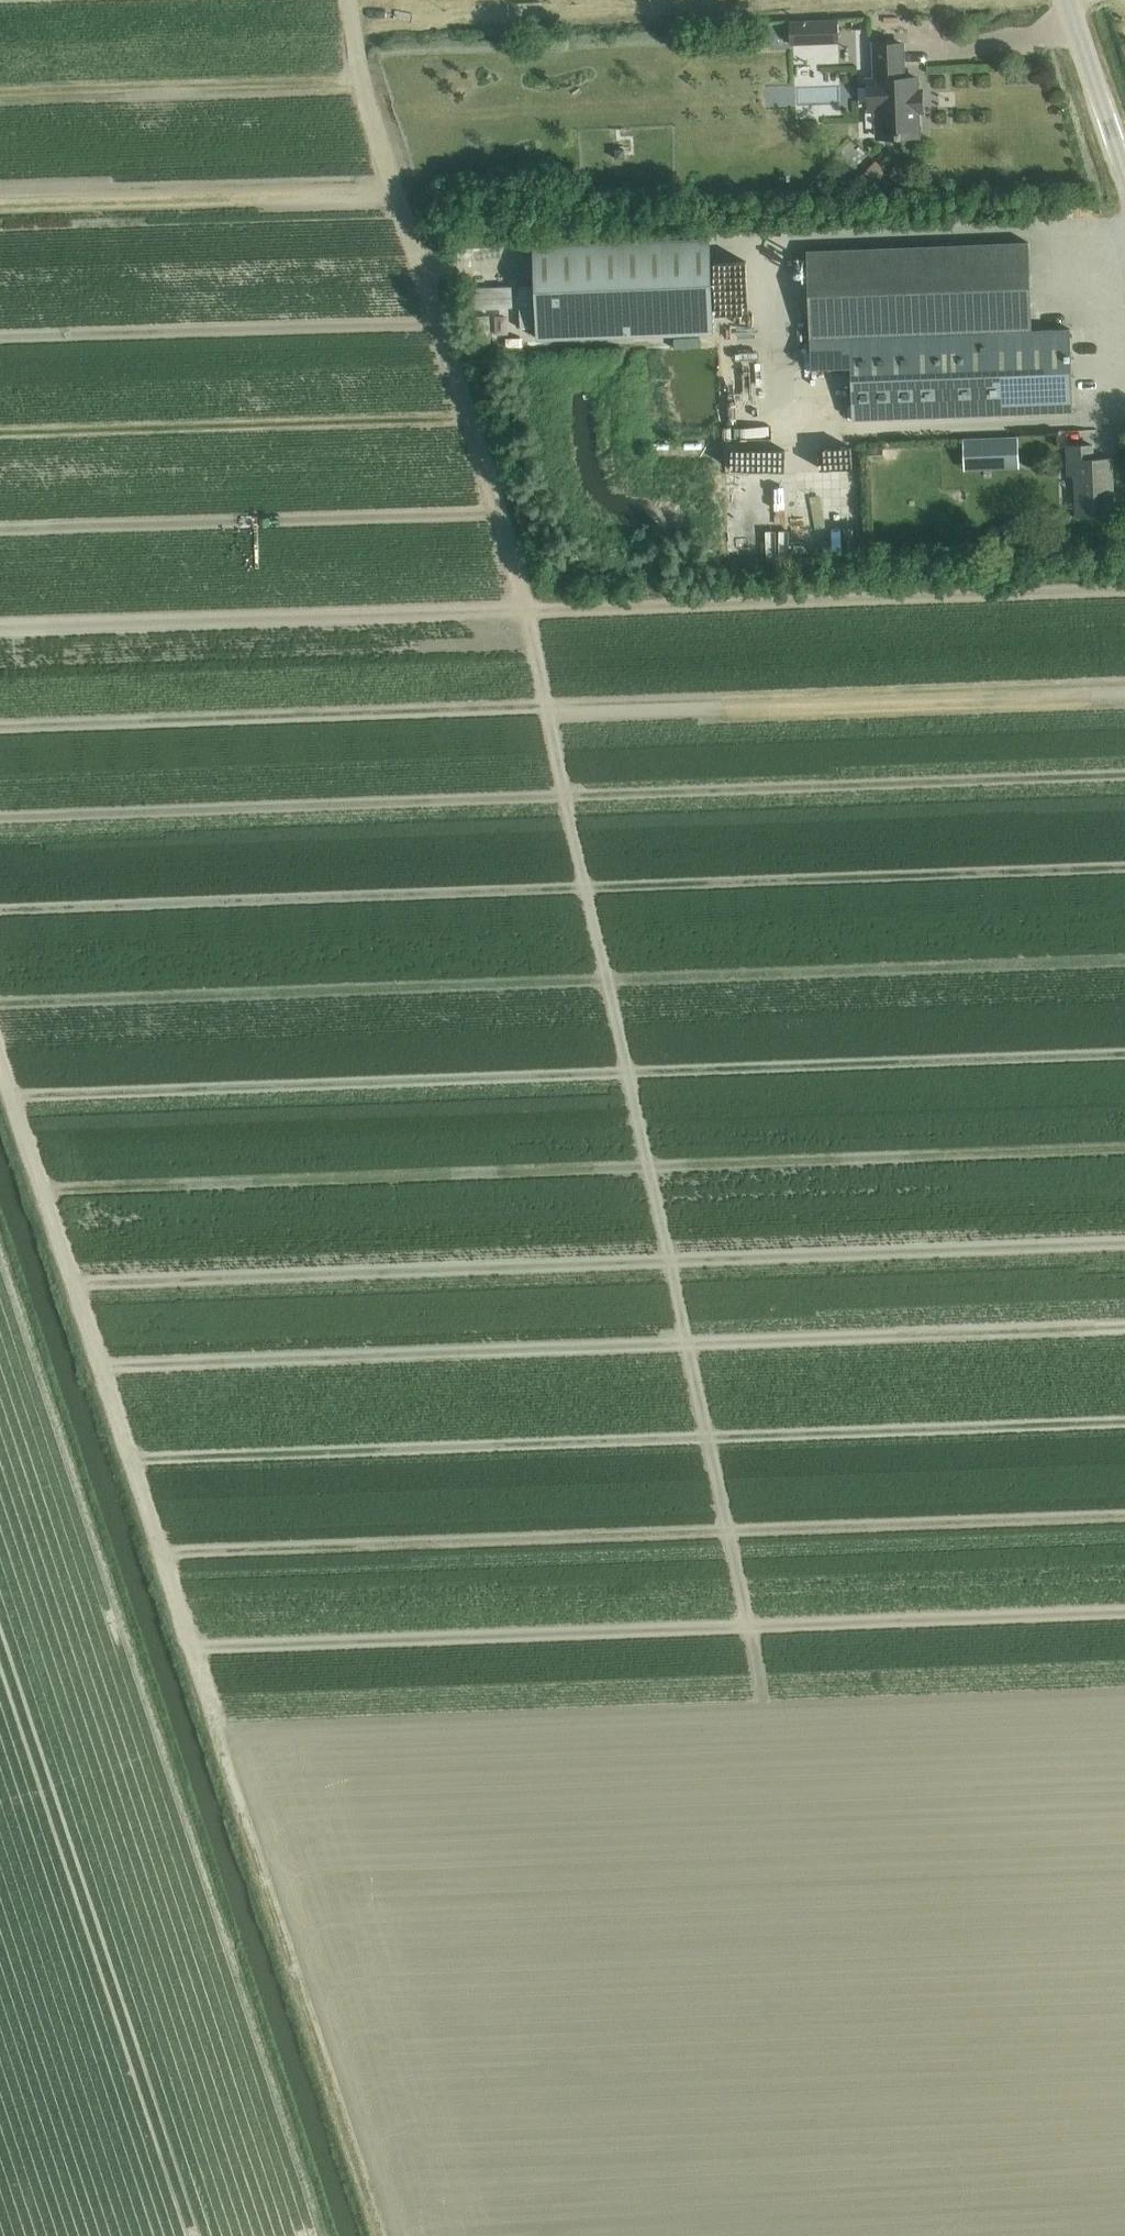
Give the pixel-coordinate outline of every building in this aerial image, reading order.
[(836,17),(789,19),(790,43),(810,43),(810,34),(836,33),(836,17)] [(880,137),(888,144),(895,136),(917,136),(916,112),(920,111),(920,110),(916,110),(915,78),(902,78),(900,44),(899,44),(874,45),(872,45),(874,79),(867,79),(867,81),(868,107),(868,109),(875,108),(876,137),(880,137)] [(710,237),(533,245),(537,339),(538,339),(538,335),(712,328),(712,332),(714,332),(710,237)] [(1071,411),(1068,329),(1030,331),(1027,242),(806,251),(811,368),(850,366),(853,419),(1071,411)] [(1075,515),(1113,514),(1111,457),(1092,457),(1091,445),(1066,446),(1067,476),(1074,475),(1075,515)] [(1012,516),(1000,526),(1008,535),(1020,526),(1012,516)]
